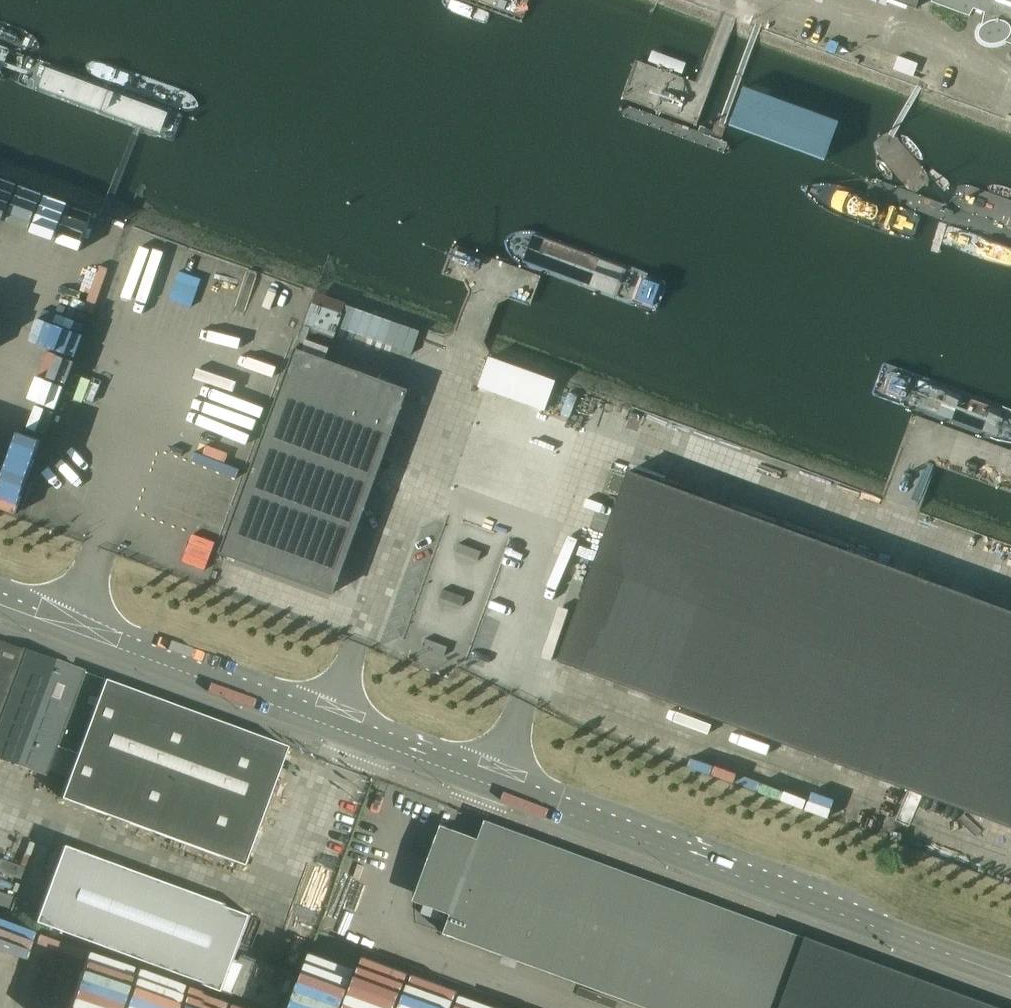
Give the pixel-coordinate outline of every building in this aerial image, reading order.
[(915,9),(919,0),(891,0),(915,9)] [(930,2),(969,16),(973,9),(983,12),(980,25),(979,26),(978,27),(977,28),(977,29),(977,31),(976,33),(976,35),(977,36),(977,38),(978,39),(979,41),(981,43),(984,44),(986,45),(989,45),(991,46),(994,46),(997,45),(999,44),(1002,43),(1004,42),(1010,44),(1010,0),(931,0),(930,2)] [(219,552),(332,593),(407,390),(324,360),(341,314),(313,304),(296,349),(294,348),(219,552)] [(489,355),(479,386),(545,408),(556,377),(489,355)] [(1010,826),(1010,612),(628,471),(558,660),(1010,826)] [(82,672),(83,672),(0,641),(0,758),(41,774),(52,745),(55,746),(82,672)] [(243,866),(287,747),(82,672),(55,746),(77,755),(60,799),(243,866)] [(444,934),(645,1007),(997,1007),(486,821),(444,934)] [(35,922),(224,992),(251,916),(63,846),(35,922)]
